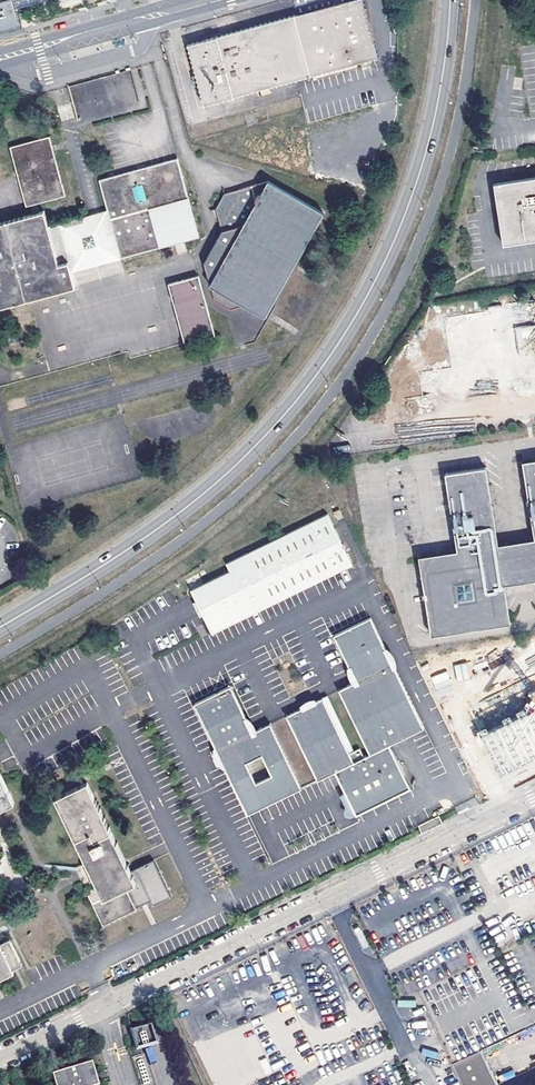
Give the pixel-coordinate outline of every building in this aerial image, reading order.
[(22,29),(17,9),(14,1),(16,0),(0,0),(0,35),(22,29)] [(14,1),(17,9),(50,0),(16,0),(14,1)] [(188,47),(204,107),(378,59),(362,0),(359,0),(188,47)] [(131,73),(68,90),(77,125),(140,108),(131,73)] [(58,263),(53,245),(48,229),(45,215),(39,217),(37,207),(65,199),(49,139),(11,150),(27,210),(32,208),(34,218),(0,228),(0,311),(75,291),(69,266),(59,269),(58,263)] [(107,213),(118,252),(121,262),(189,243),(199,240),(178,162),(100,184),(107,213)] [(504,246),(534,242),(534,179),(496,184),(504,246)] [(262,316),(323,216),(271,185),(226,196),(217,209),(222,234),(204,262),(215,302),(229,311),(244,306),(262,316)] [(48,229),(53,245),(71,240),(76,259),(58,263),(59,269),(69,266),(118,252),(107,213),(48,229)] [(326,217),(323,216),(262,316),(265,318),(326,217)] [(198,275),(167,283),(183,343),(214,334),(198,275)] [(534,382),(534,303),(444,316),(450,366),(419,370),(423,399),(534,382)] [(524,460),(534,532),(534,458),(524,460)] [(496,543),(484,466),(449,472),(459,549),(421,555),(432,633),(508,621),(502,582),(496,543)] [(192,591),(213,632),(352,564),(327,515),(228,564),(232,571),(192,591)] [(496,543),(502,582),(534,577),(534,537),(496,543)] [(371,752),(389,743),(424,725),(372,616),(337,634),(336,634),(357,680),(340,688),(371,752)] [(301,651),(336,634),(337,634),(334,627),(298,644),(301,651)] [(411,786),(389,743),(371,752),(340,688),(357,680),(336,634),(301,651),(210,695),(201,700),(196,702),(249,811),(335,769),(357,814),(411,786)] [(454,665),(457,681),(469,678),(466,663),(454,665)] [(446,671),(431,677),(436,689),(451,683),(446,671)] [(201,700),(210,695),(207,688),(198,693),(201,700)] [(481,733),(501,774),(534,758),(534,707),(481,733)] [(0,785),(0,806),(8,802),(0,785)] [(130,875),(85,785),(53,801),(87,869),(95,886),(99,893),(89,897),(104,927),(136,911),(150,904),(153,908),(171,900),(154,862),(135,871),(136,872),(130,875)] [(341,796),(345,810),(351,808),(346,794),(341,796)] [(419,826),(422,833),(442,823),(439,816),(419,826)] [(95,886),(87,869),(77,873),(86,890),(95,886)] [(15,974),(14,972),(24,967),(11,940),(1,945),(0,944),(0,981),(15,974)] [(137,1049),(158,1043),(152,1022),(130,1029),(137,1049)] [(145,1048),(150,1062),(157,1060),(152,1046),(145,1048)] [(423,1049),(422,1055),(436,1058),(437,1052),(423,1049)] [(481,1051),(453,1065),(463,1084),(499,1084),(481,1051)] [(81,1064),(49,1080),(51,1084),(72,1084),(88,1078),(81,1064)]
